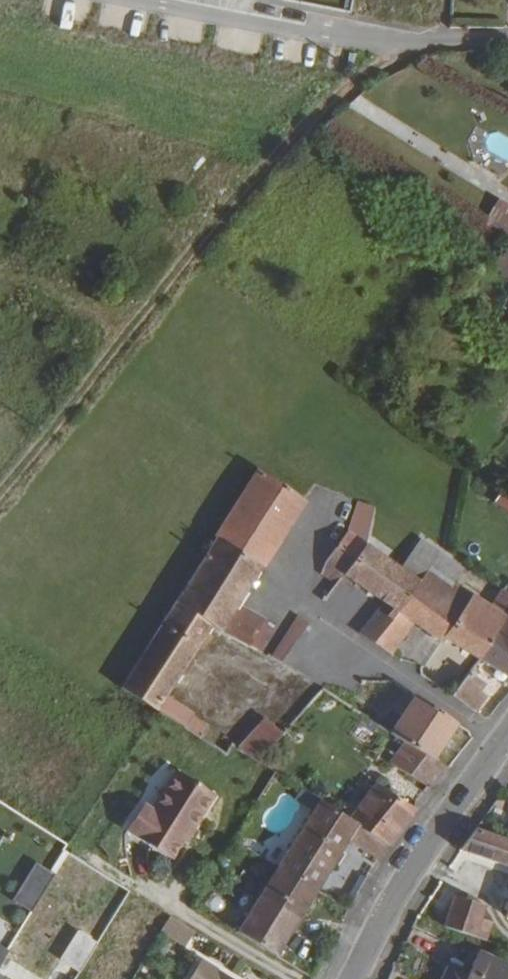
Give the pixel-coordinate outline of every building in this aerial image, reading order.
[(499,245),(418,196),(404,219),(484,269),(499,245)] [(212,540),(260,570),(304,501),(256,472),(212,540)] [(497,487),(480,511),(507,530),(507,494),(497,487)] [(368,494),(365,501),(355,496),(344,531),(315,572),(334,585),(342,574),(363,543),(374,493),(368,494)] [(418,538),(398,567),(363,543),(342,574),(380,602),(394,611),(414,581),(423,542),(418,538)] [(259,572),(260,570),(212,540),(172,604),(212,629),(219,634),(233,612),(254,579),(258,581),(262,574),(259,572)] [(461,568),(423,542),(414,581),(394,611),(385,623),(370,645),(387,656),(411,623),(440,645),(444,640),(474,659),(493,632),(507,611),(507,596),(501,591),(488,608),(450,583),(461,568)] [(394,611),(380,602),(371,613),(385,623),(394,611)] [(206,634),(209,635),(212,629),(172,604),(120,689),(155,712),(156,710),(189,733),(195,724),(187,719),(189,717),(165,699),(206,634)] [(493,632),(507,643),(507,611),(493,632)] [(268,634),(233,612),(219,634),(256,653),(268,634)] [(370,645),(385,623),(371,613),(356,635),(370,645)] [(267,659),(279,665),(307,625),(296,618),(267,659)] [(493,632),(474,659),(507,682),(507,643),(493,632)] [(483,684),(465,672),(448,697),(474,715),(479,707),(486,698),(477,691),(483,684)] [(412,696),(388,733),(396,739),(430,759),(454,724),(412,696)] [(281,735),(265,720),(237,750),(256,763),(264,755),(281,735)] [(443,767),(430,759),(396,739),(392,745),(397,748),(386,765),(426,788),(443,767)] [(274,762),(264,755),(256,763),(267,770),(274,762)] [(139,812),(127,831),(169,858),(188,828),(192,831),(215,794),(176,770),(152,809),(147,817),(139,812)] [(409,807),(371,785),(346,821),(384,845),(412,809),(409,807)] [(317,802),(299,790),(294,799),(312,811),(317,802)] [(316,891),(347,842),(373,859),(384,845),(346,821),(317,802),(312,811),(288,849),(276,867),(316,891)] [(152,809),(144,804),(139,812),(147,817),(152,809)] [(475,828),(459,850),(507,866),(507,839),(475,828)] [(0,902),(0,931),(16,942),(30,951),(46,924),(68,890),(83,865),(38,838),(0,902)] [(276,867),(288,849),(275,841),(263,859),(276,867)] [(311,900),(316,891),(276,867),(235,933),(274,958),(304,911),(308,913),(314,902),(311,900)] [(59,976),(113,886),(87,870),(73,892),(51,927),(31,959),(59,976)] [(68,890),(46,924),(51,927),(73,892),(68,890)] [(456,900),(446,927),(487,941),(494,921),(481,916),(483,909),(456,900)] [(188,948),(197,932),(170,916),(160,932),(188,948)] [(9,953),(16,942),(0,931),(0,966),(1,966),(9,953)] [(477,952),(468,974),(450,965),(443,978),(507,978),(507,966),(477,952)] [(9,953),(1,966),(0,967),(0,978),(51,978),(23,961),(9,953)] [(202,957),(188,978),(240,978),(202,957)]
